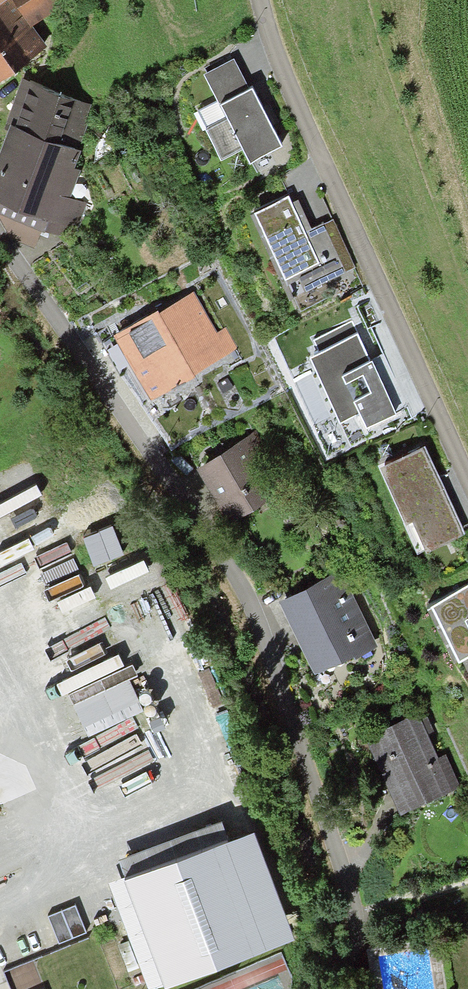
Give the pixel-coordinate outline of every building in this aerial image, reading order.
[(0,4),(0,83),(49,47),(32,26),(61,4),(59,0),(6,0),(0,4)] [(232,62),(202,77),(217,105),(198,115),(221,159),(239,150),(246,163),(275,148),(232,62)] [(21,82),(5,136),(72,155),(88,101),(21,82)] [(0,155),(0,212),(76,234),(82,209),(59,203),(72,155),(5,136),(0,155)] [(288,200),(251,219),(284,283),(298,276),(305,289),(339,272),(318,230),(306,236),(288,200)] [(189,295),(114,338),(148,400),(231,354),(219,333),(212,337),(189,295)] [(355,341),(311,361),(347,438),(391,418),(355,341)] [(291,501),(252,437),(195,471),(225,521),(264,497),(273,512),(291,501)] [(420,452),(381,469),(417,554),(457,537),(420,452)] [(121,524),(91,531),(98,560),(128,553),(121,524)] [(338,579),(282,606),(313,670),(369,643),(338,579)] [(429,614),(467,678),(467,591),(429,614)] [(136,678),(80,702),(94,733),(149,709),(136,678)] [(414,721),(365,744),(397,814),(454,788),(441,759),(433,763),(414,721)] [(108,889),(143,988),(153,988),(284,944),(248,841),(108,889)] [(83,906),(55,915),(64,942),(92,933),(83,906)]
